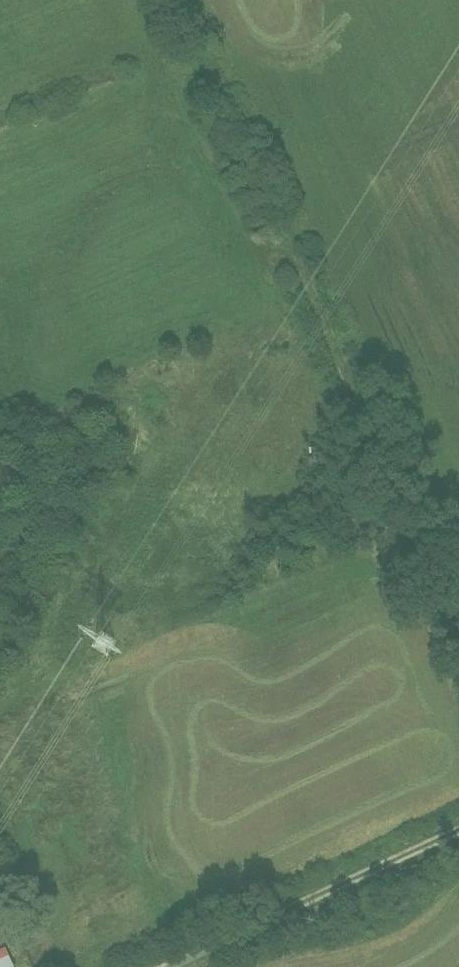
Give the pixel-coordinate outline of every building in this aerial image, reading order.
[(7,946),(0,949),(0,966),(15,966),(7,946)]
